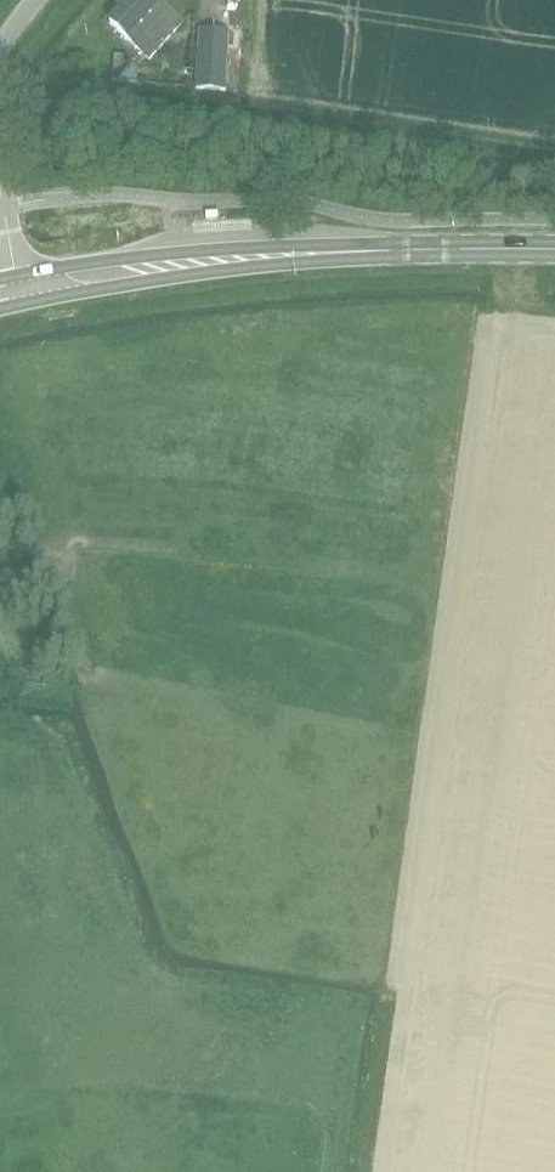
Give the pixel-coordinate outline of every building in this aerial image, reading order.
[(184,23),(158,0),(132,0),(110,25),(151,61),(184,23)] [(200,31),(198,92),(228,93),(230,32),(200,31)] [(116,56),(113,82),(139,84),(140,71),(129,57),(116,56)]
